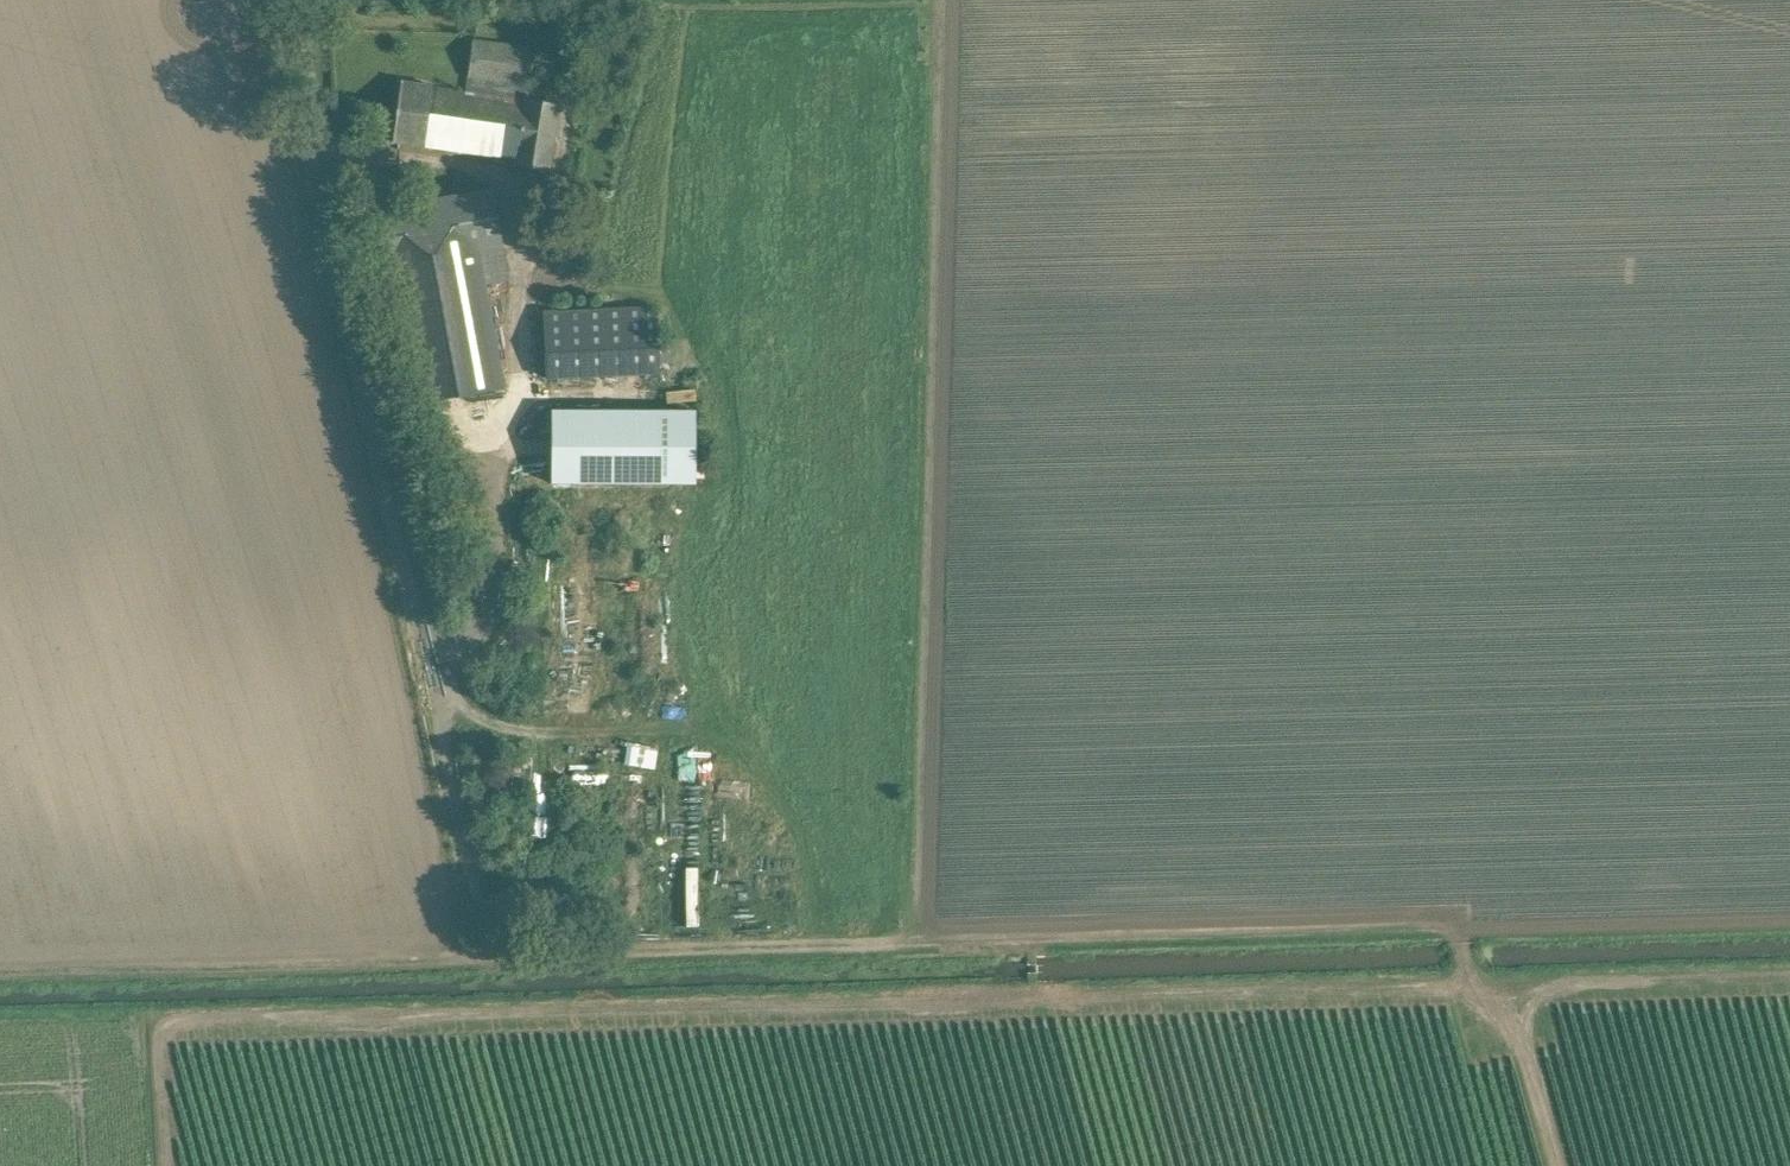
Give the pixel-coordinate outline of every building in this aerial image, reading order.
[(527,99),(534,49),(474,41),(467,91),(428,86),(404,82),(394,142),(516,159),(515,164),(550,169),(561,104),(527,99)] [(541,273),(509,279),(492,189),(378,209),(414,404),(505,388),(504,385),(546,377),(543,313),(541,273)] [(546,377),(660,372),(657,307),(543,313),(546,377)] [(553,409),(552,483),(695,483),(695,410),(553,409)] [(700,923),(702,865),(690,865),(689,923),(700,923)]
